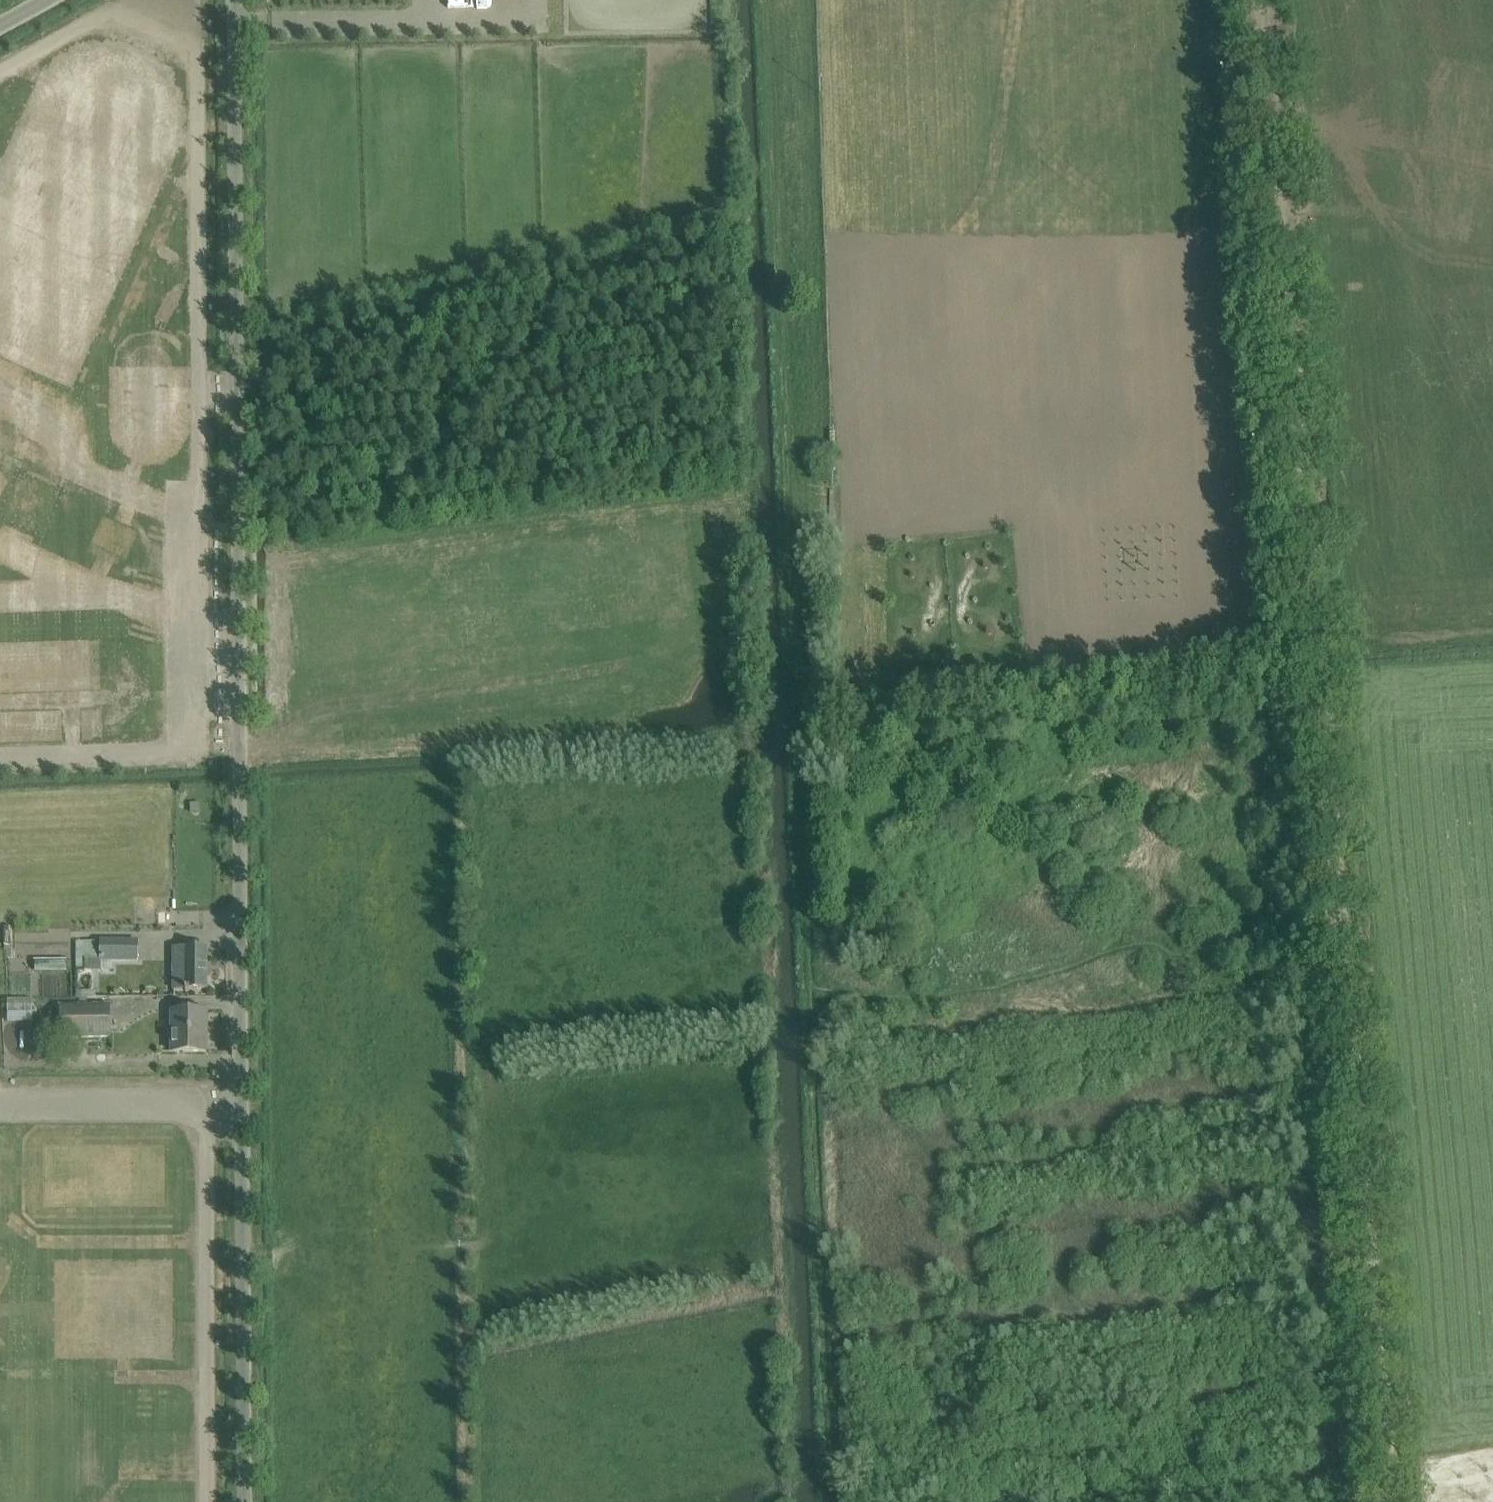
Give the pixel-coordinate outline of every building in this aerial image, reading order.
[(199,803),(191,804),(191,813),(199,813),(199,803)] [(100,942),(100,961),(101,961),(112,961),(112,966),(129,966),(129,961),(138,961),(138,939),(100,939),(100,941),(100,942)] [(174,991),(190,991),(190,990),(206,990),(206,949),(174,949),(174,991)] [(34,960),(35,972),(67,972),(66,971),(71,971),(71,960),(67,960),(67,959),(34,960)] [(11,999),(12,1011),(36,1010),(35,997),(11,999)] [(88,1006),(88,998),(80,998),(80,1006),(54,1006),(54,1038),(108,1038),(108,1005),(88,1006)] [(172,1012),(172,1052),(206,1052),(206,1012),(172,1012)]
